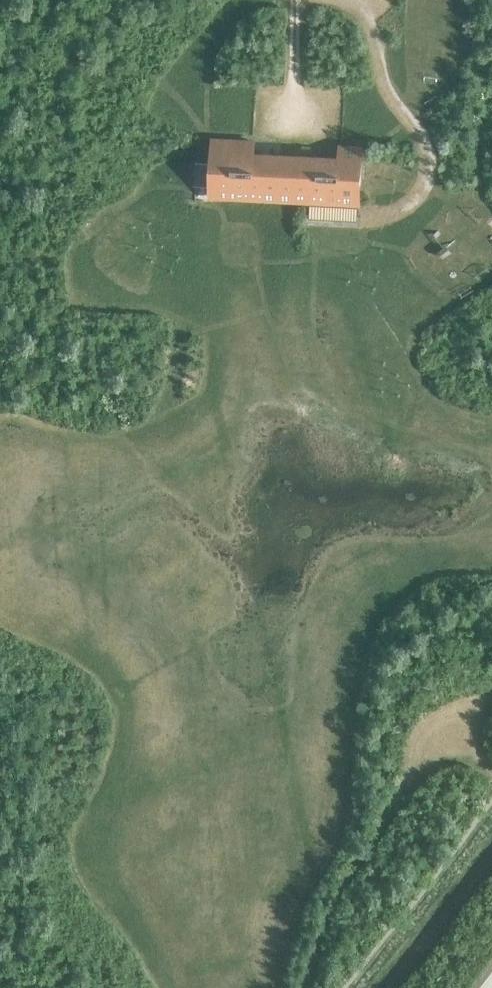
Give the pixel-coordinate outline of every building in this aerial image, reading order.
[(339,158),(253,153),(254,142),(214,139),(212,165),(230,166),(229,192),(293,195),(293,201),(359,205),(359,203),(362,147),(339,146),(339,158)]
